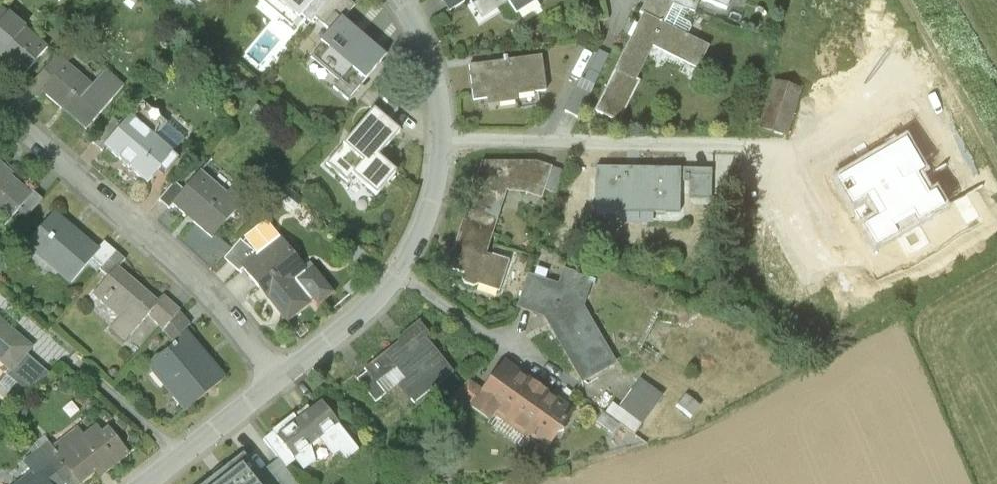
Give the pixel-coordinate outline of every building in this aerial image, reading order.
[(326,18),(321,24),(329,31),(338,20),(347,9),(354,15),(366,0),(304,0),(326,18)] [(474,1),(483,15),(509,0),(474,0),(474,1)] [(518,10),(520,9),(525,16),(543,5),(540,0),(511,0),(518,10)] [(643,10),(664,20),(673,0),(645,0),(641,9),(643,10)] [(695,8),(698,0),(677,0),(695,8)] [(354,15),(347,9),(338,20),(347,28),(325,53),(353,77),(357,73),(370,84),(396,54),(383,43),(384,41),(354,15)] [(2,10),(0,13),(0,58),(22,77),(47,49),(2,10)] [(643,10),(597,107),(620,118),(639,78),(636,77),(652,44),(697,65),(709,41),(664,20),(643,10)] [(599,48),(584,78),(594,83),(609,53),(599,48)] [(543,52),(470,60),(474,96),(487,94),(488,100),(518,96),(518,102),(543,99),(541,87),(547,86),(543,52)] [(57,56),(29,89),(38,97),(43,92),(87,129),(123,87),(106,73),(94,87),(57,56)] [(581,76),(565,108),(578,114),(594,83),(584,78),(581,76)] [(800,89),(775,81),(761,129),(786,137),(800,89)] [(121,128),(104,147),(147,184),(172,155),(153,138),(166,123),(143,103),(121,128)] [(385,106),(338,159),(357,175),(364,167),(387,188),(405,167),(387,151),(409,127),(398,118),(385,106)] [(113,120),(93,143),(101,151),(104,147),(121,128),(113,120)] [(0,159),(0,207),(25,229),(38,215),(53,198),(24,173),(25,171),(5,153),(0,159)] [(479,156),(461,215),(492,225),(504,187),(523,189),(541,194),(550,163),(536,159),(479,156)] [(563,167),(550,163),(541,194),(553,198),(563,167)] [(679,165),(596,164),(596,195),(621,196),(621,207),(679,208),(679,193),(679,165)] [(711,165),(679,165),(679,193),(711,194),(711,165)] [(214,167),(197,187),(186,200),(226,234),(256,197),(232,177),(229,180),(214,167)] [(188,179),(173,197),(182,205),(186,200),(197,187),(188,179)] [(64,210),(50,226),(38,240),(81,278),(98,259),(108,248),(64,210)] [(50,226),(38,215),(25,229),(38,240),(50,226)] [(485,249),(492,225),(461,215),(446,264),(463,269),(461,275),(463,280),(473,283),(477,281),(499,288),(508,256),(485,249)] [(273,221),(254,237),(268,254),(257,264),(302,317),(321,300),(303,279),(319,266),(293,236),(289,239),(273,221)] [(236,253),(250,269),(257,264),(268,254),(254,237),(236,253)] [(116,238),(108,248),(98,259),(110,268),(112,265),(121,273),(129,263),(136,255),(116,238)] [(171,299),(129,263),(121,273),(105,290),(132,313),(123,324),(138,337),(162,309),(171,299)] [(527,272),(516,306),(543,315),(580,383),(615,364),(582,306),(591,279),(563,267),(557,283),(527,272)] [(175,293),(171,299),(162,309),(175,328),(192,307),(175,293)] [(25,366),(43,344),(0,307),(0,345),(25,366)] [(202,324),(192,307),(175,328),(186,339),(199,328),(202,324)] [(365,367),(368,370),(386,393),(398,384),(413,403),(440,382),(451,386),(461,379),(417,325),(398,339),(399,341),(365,367)] [(238,374),(199,328),(186,339),(160,361),(199,407),(238,374)] [(481,389),(466,409),(484,423),(494,410),(545,450),(573,413),(504,360),(481,389)] [(368,370),(358,378),(376,401),(386,393),(368,370)] [(451,398),(466,409),(481,389),(467,378),(451,398)] [(638,379),(617,406),(611,402),(604,413),(633,434),(661,396),(638,379)] [(299,422),(277,438),(294,460),(310,448),(318,442),(339,426),(322,404),(299,422)] [(278,461),(285,470),(295,463),(294,460),(277,438),(299,422),(295,416),(263,441),(278,461)] [(89,425),(64,445),(78,462),(93,482),(109,470),(112,474),(141,451),(122,426),(115,432),(109,423),(96,433),(89,425)] [(339,426),(318,442),(333,463),(341,457),(346,464),(360,454),(339,426)] [(79,483),(90,483),(93,482),(78,462),(64,445),(60,440),(38,458),(46,468),(56,480),(68,470),(79,483)] [(294,460),(295,463),(303,473),(315,463),(310,448),(294,460)] [(206,483),(266,483),(259,476),(242,455),(206,483)] [(259,476),(266,483),(296,483),(285,470),(278,461),(259,476)] [(26,483),(59,483),(56,480),(46,468),(26,483)]
